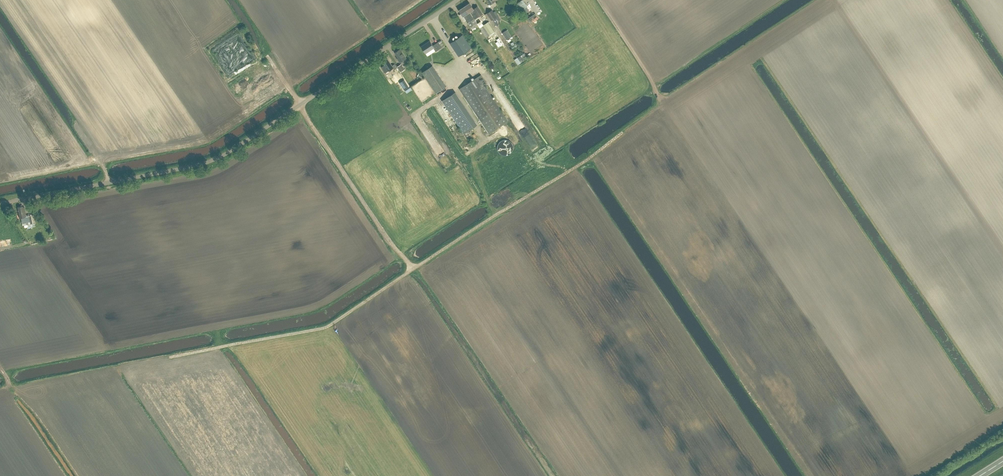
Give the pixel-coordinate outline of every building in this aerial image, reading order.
[(528,10),(521,0),(519,0),(515,3),(523,14),(528,10)] [(474,19),(482,14),(478,6),(473,9),(469,3),(464,7),(468,13),(469,12),(474,19)] [(469,12),(468,13),(464,7),(460,10),(462,13),(459,15),(464,22),(467,20),(469,23),(474,19),(469,12)] [(492,20),(497,16),(492,9),(487,13),(492,20)] [(535,13),(528,18),(530,21),(537,16),(535,13)] [(480,27),(474,19),(469,23),(474,31),(480,27)] [(490,35),(495,32),(488,21),(483,25),(490,35)] [(480,27),(486,37),(490,35),(483,25),(480,27)] [(507,30),(502,33),(507,39),(511,36),(507,30)] [(459,56),(471,48),(462,35),(450,43),(459,56)] [(498,37),(494,40),(498,46),(502,44),(498,37)] [(430,41),(421,46),(426,53),(434,48),(436,51),(442,47),(440,44),(439,42),(433,45),(430,41)] [(400,62),(406,58),(400,49),(395,52),(398,58),(397,58),(400,62)] [(525,53),(517,57),(521,63),(525,59),(524,57),(526,55),(525,53)] [(383,62),(385,65),(381,67),(385,73),(394,68),(388,59),(383,62)] [(436,93),(446,86),(432,65),(422,72),(436,93)] [(388,78),(394,86),(399,82),(393,74),(388,78)] [(489,133),(508,121),(483,85),(487,82),(481,74),(459,89),(489,133)] [(401,82),(400,83),(404,90),(409,87),(404,80),(401,82)] [(451,95),(443,100),(464,133),(472,127),(451,95)] [(529,147),(535,143),(531,136),(525,140),(529,147)] [(497,145),(497,147),(497,149),(498,151),(498,152),(499,153),(500,154),(502,155),(503,155),(505,156),(507,156),(509,155),(510,154),(511,153),(512,152),(513,150),(513,149),(513,147),(513,146),(513,145),(512,143),(511,142),(510,141),(509,140),(507,139),(505,139),(504,139),(502,140),(501,140),(499,142),(498,143),(498,144),(497,145)] [(27,224),(32,223),(30,215),(26,216),(24,207),(23,207),(22,206),(18,207),(20,218),(21,218),(22,223),(26,222),(27,222),(27,224)]
